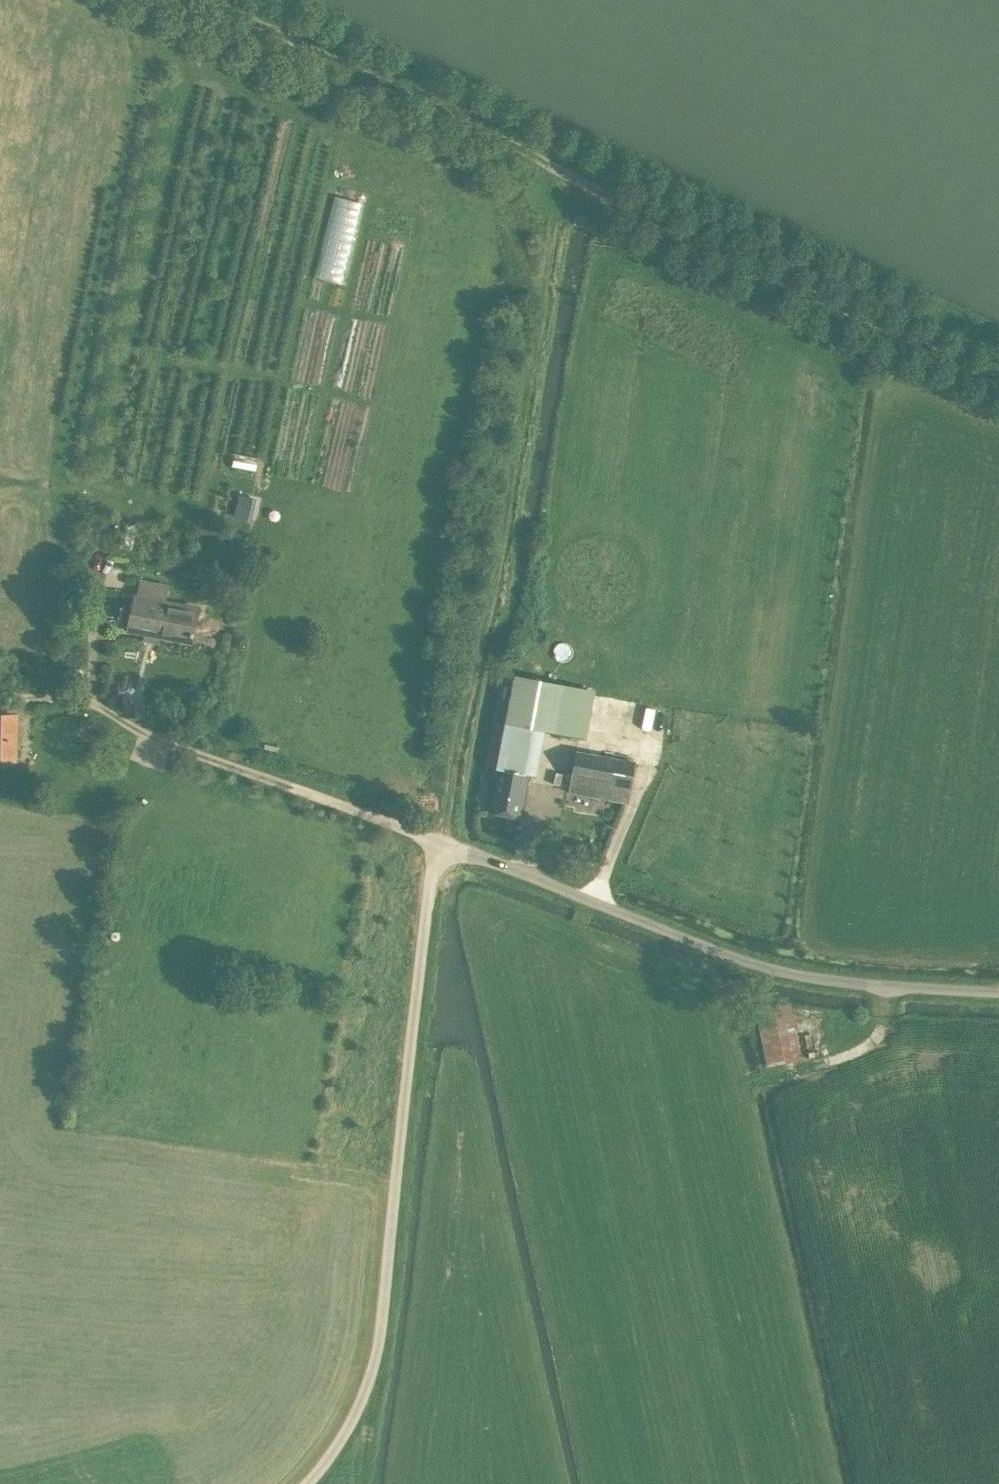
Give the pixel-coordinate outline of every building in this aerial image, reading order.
[(139,580),(136,597),(130,630),(193,642),(199,609),(166,603),(169,586),(139,580)] [(520,817),(537,729),(554,732),(555,732),(584,738),(592,692),(563,686),(563,685),(513,676),(488,811),(520,817)] [(17,760),(18,716),(0,715),(0,759),(17,760)] [(635,762),(575,750),(567,790),(628,802),(635,762)] [(769,1066),(801,1059),(789,1003),(769,1007),(768,1004),(756,1007),(769,1066)]
